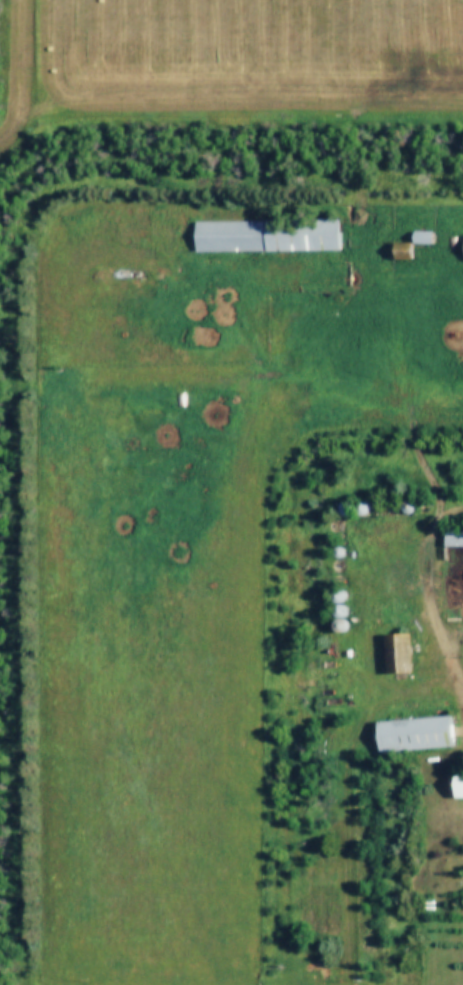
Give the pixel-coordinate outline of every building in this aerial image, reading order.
[(187,251),(187,221),(332,220),(332,250),(187,251)] [(423,228),(404,228),(404,240),(423,240),(423,228)] [(408,233),(427,233),(427,245),(408,246),(408,233)] [(406,244),(406,260),(383,260),(383,244),(406,244)] [(401,514),(405,513),(407,510),(407,506),(405,503),(401,501),(397,503),(395,506),(395,510),(397,513),(401,514)] [(337,515),(341,514),(343,511),(343,507),(341,504),(337,502),(333,504),(331,507),(331,511),(333,514),(337,515)] [(355,515),(358,514),(361,510),(361,507),(358,503),(355,502),(351,503),(349,507),(349,510),(351,514),(355,515)] [(436,527),(462,527),(462,547),(436,547),(436,527)] [(329,559),(333,557),(335,554),(335,550),(333,547),(329,546),(326,547),(323,550),(323,554),(326,557),(329,559)] [(333,604),(336,603),(339,600),(339,596),(336,593),(333,592),(329,593),(327,596),(327,600),(329,603),(333,604)] [(333,619),(337,618),(339,615),(339,611),(337,607),(333,606),(329,607),(327,611),(327,615),(329,618),(333,619)] [(333,634),(337,633),(339,629),(339,626),(337,622),(333,621),(330,622),(327,626),(327,629),(330,633),(333,634)] [(378,636),(404,635),(406,675),(379,676),(378,636)] [(371,723),(443,718),(445,748),(373,753),(371,723)] [(449,772),(462,772),(462,800),(449,800),(449,772)]
